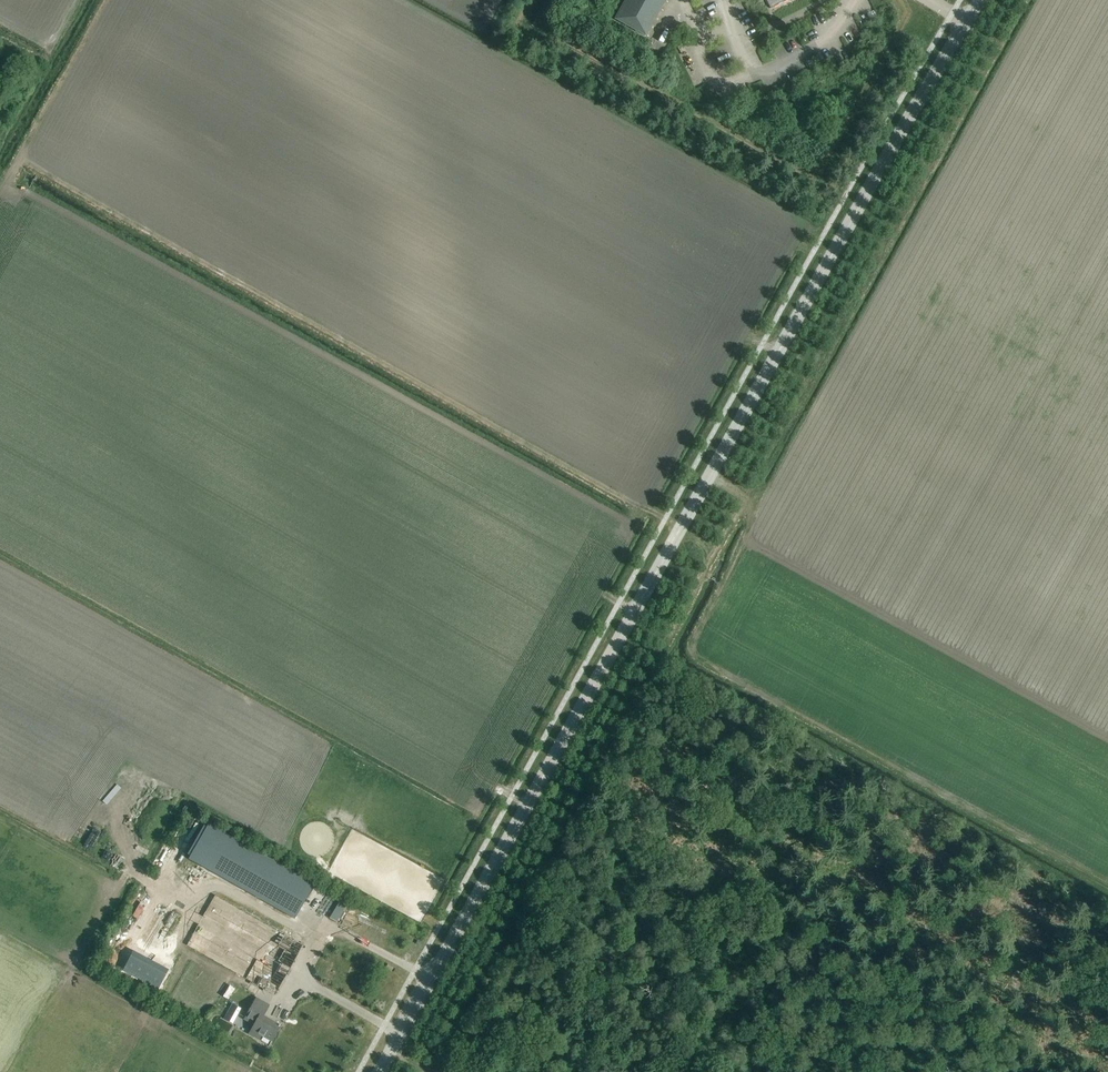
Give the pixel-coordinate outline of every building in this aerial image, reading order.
[(614,20),(646,37),(666,0),(625,0),(614,20)] [(770,9),(788,0),(766,0),(770,9)] [(189,858),(296,918),(315,883),(209,824),(189,858)] [(274,996),(302,946),(215,896),(186,947),(274,996)] [(256,999),(244,1020),(254,1026),(249,1035),(258,1040),(261,1036),(271,1042),(280,1026),(263,1017),(269,1006),(256,999)] [(232,1004),(224,1019),(233,1024),(241,1009),(232,1004)]
